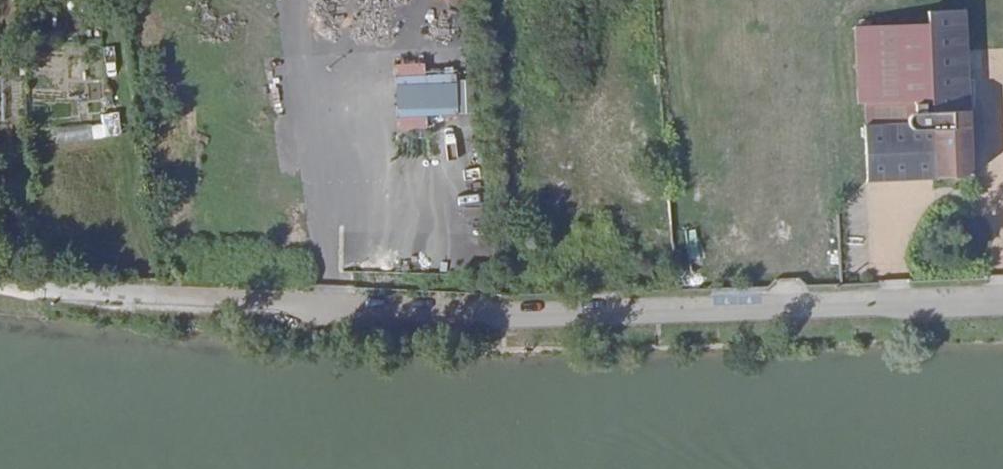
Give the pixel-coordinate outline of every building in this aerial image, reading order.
[(923,23),(928,124),(880,126),(862,127),(865,183),(932,179),(970,177),(967,116),(961,11),(961,0),(922,0),(923,23)] [(874,25),(880,126),(928,124),(923,23),(874,25)] [(457,114),(455,73),(396,75),(398,116),(457,114)]
